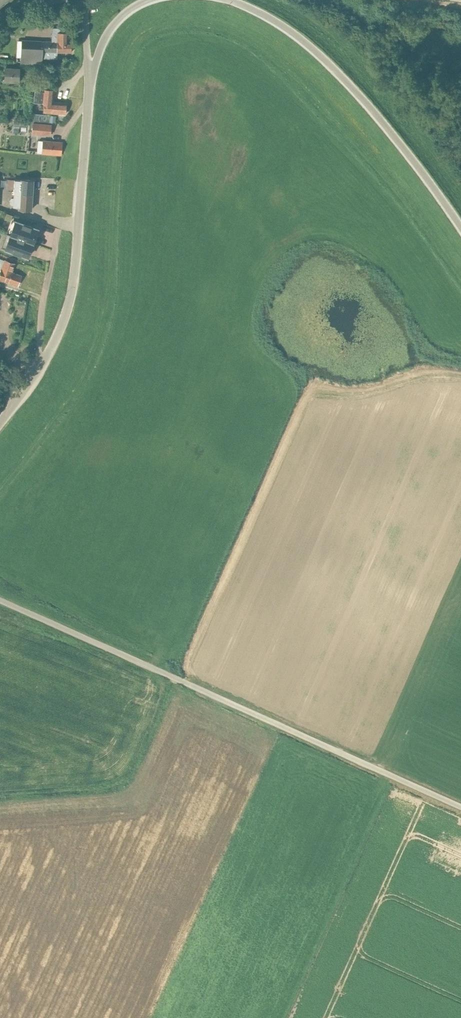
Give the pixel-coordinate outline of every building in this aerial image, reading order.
[(57,58),(58,52),(71,52),(71,41),(69,41),(69,32),(57,32),(57,41),(42,41),(42,40),(21,39),(20,64),(42,65),(43,52),(44,52),(43,58),(57,58)] [(5,75),(5,80),(19,80),(19,68),(0,67),(0,75),(5,75)] [(43,112),(51,112),(66,114),(66,102),(54,101),(55,88),(32,87),(31,97),(44,99),(44,100),(43,112)] [(14,120),(13,133),(19,134),(19,126),(21,126),(21,133),(26,133),(26,127),(27,127),(27,121),(14,120)] [(32,122),(31,133),(51,135),(52,124),(32,122)] [(38,140),(37,152),(60,154),(61,142),(38,140)] [(32,197),(33,181),(8,179),(8,188),(14,188),(13,196),(32,197)] [(32,197),(13,196),(13,198),(11,198),(9,199),(9,203),(11,205),(13,205),(13,206),(20,207),(19,208),(31,208),(32,197)] [(10,234),(33,242),(38,228),(15,220),(10,234)] [(28,256),(33,242),(10,234),(5,248),(28,256)] [(4,260),(5,260),(0,258),(0,267),(2,268),(0,273),(0,279),(18,285),(21,275),(12,271),(15,264),(4,260)]
